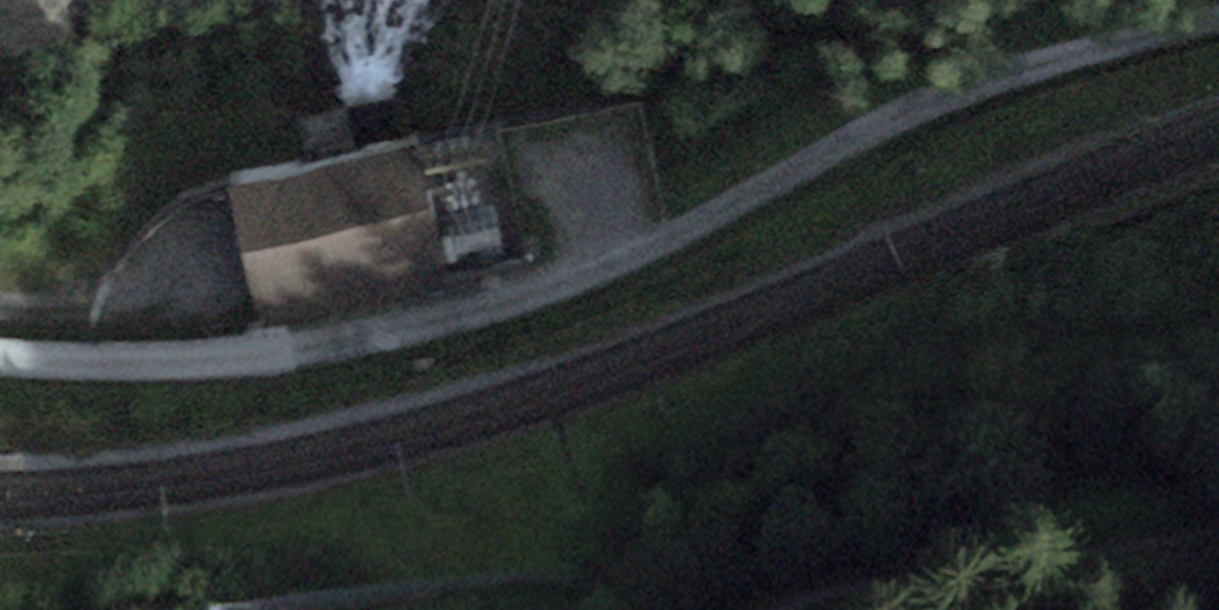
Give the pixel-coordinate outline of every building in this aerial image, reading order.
[(449,285),(417,119),(233,155),(265,320),(449,285)]
